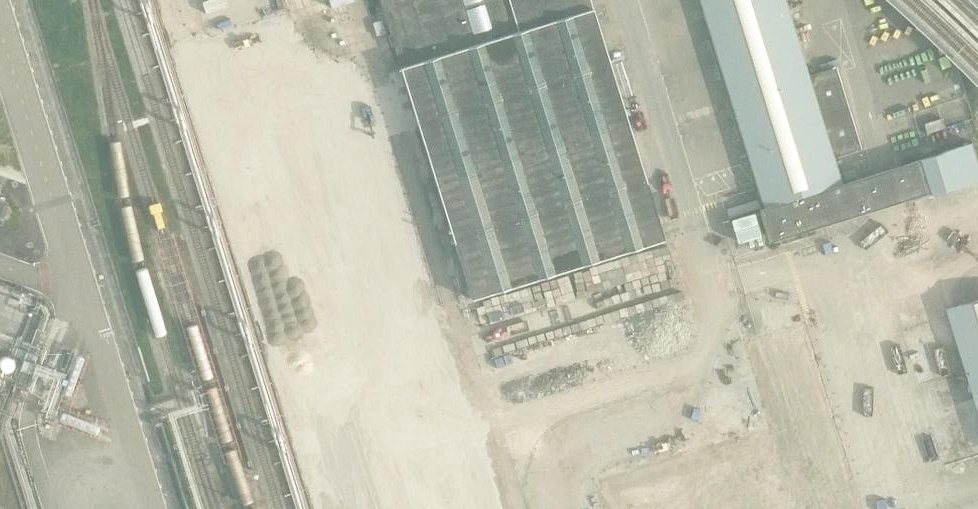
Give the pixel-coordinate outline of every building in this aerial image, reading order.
[(345,49),(368,44),(356,0),(332,0),(345,49)] [(390,34),(391,34),(395,45),(394,45),(401,68),(400,68),(472,298),(664,239),(591,5),(590,0),(380,0),(390,34)] [(766,207),(844,183),(836,156),(863,148),(839,67),(811,76),(788,0),(702,0),(766,207)] [(923,159),(933,191),(913,198),(961,355),(977,407),(977,165),(972,144),(923,159)] [(844,183),(766,207),(762,208),(772,242),(913,198),(933,191),(923,159),(844,183)] [(327,188),(256,210),(301,354),(372,332),(327,188)] [(18,360),(18,359),(17,356),(16,354),(13,352),(10,351),(6,352),(4,353),(2,356),(1,358),(2,362),(3,365),(6,367),(9,368),(13,367),(15,366),(17,363),(18,360)] [(867,380),(839,386),(843,408),(871,402),(867,380)] [(866,425),(871,449),(899,443),(895,420),(866,425)]
